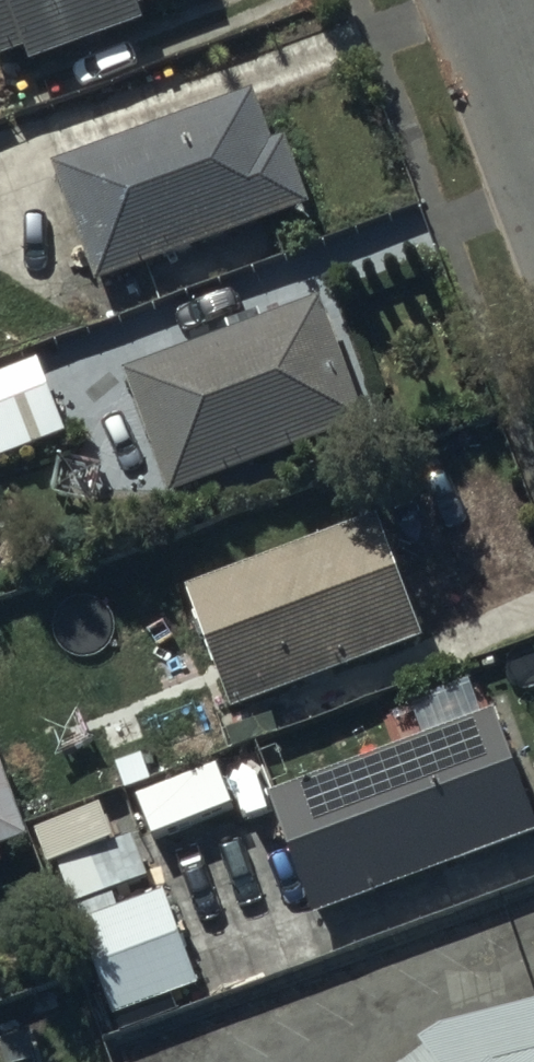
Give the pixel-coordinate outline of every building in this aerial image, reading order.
[(28,54),(32,68),(148,29),(143,13),(182,0),(0,0),(0,63),(28,54)] [(255,96),(58,167),(98,289),(312,211),(287,142),(273,147),(255,96)] [(319,301),(126,375),(172,500),(367,425),(319,301)] [(41,363),(0,378),(0,462),(69,436),(41,363)] [(380,519),(189,593),(236,714),(426,640),(380,519)] [(273,799),(318,920),(533,840),(533,808),(499,715),(273,799)] [(0,764),(0,853),(28,843),(0,764)] [(119,913),(82,927),(116,1021),(131,1015),(135,1027),(172,1014),(168,1002),(200,990),(166,897),(152,902),(146,886),(113,898),(119,913)] [(447,1061),(533,1061),(533,1005),(447,1061)]
